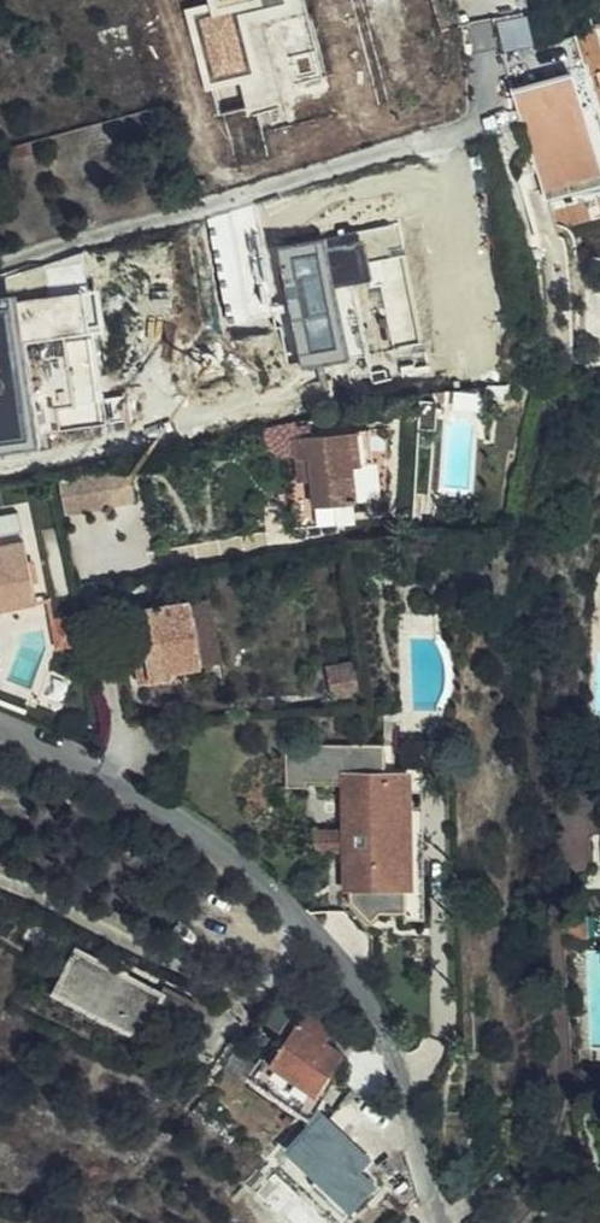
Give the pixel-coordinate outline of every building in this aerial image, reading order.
[(211,0),(186,7),(207,88),(264,74),(248,15),(298,2),(297,0),(211,0)] [(499,19),(505,48),(535,42),(529,13),(499,19)] [(574,37),(560,41),(567,64),(579,66),(580,58),(574,37)] [(592,109),(597,104),(587,69),(579,66),(567,64),(560,41),(520,53),(527,78),(511,83),(544,195),(556,192),(554,184),(589,174),(596,161),(583,118),(592,109)] [(592,109),(583,118),(596,161),(599,175),(599,124),(598,115),(592,109)] [(554,184),(556,192),(599,179),(599,175),(596,161),(589,174),(554,184)] [(330,236),(274,247),(300,372),(351,361),(336,288),(376,280),(366,235),(331,242),(330,236)] [(0,303),(0,458),(41,451),(25,344),(105,332),(98,288),(0,303)] [(431,397),(422,399),(422,408),(430,408),(431,397)] [(312,442),(310,432),(297,434),(298,443),(312,442)] [(373,434),(359,436),(363,470),(377,468),(373,434)] [(312,442),(298,443),(309,535),(326,532),(324,512),(339,510),(368,506),(363,470),(359,436),(312,442)] [(108,471),(60,479),(67,515),(114,507),(108,471)] [(339,510),(324,512),(326,532),(341,531),(339,510)] [(5,614),(5,611),(15,609),(15,612),(40,607),(35,582),(31,583),(29,572),(32,572),(26,544),(0,550),(4,573),(0,574),(0,615),(5,614)] [(207,668),(224,664),(211,600),(194,603),(207,668)] [(207,668),(194,603),(127,615),(143,687),(177,679),(176,674),(207,668)] [(388,780),(387,748),(288,748),(288,795),(311,795),(311,790),(352,789),(353,836),(353,860),(354,910),(378,928),(385,915),(408,915),(407,780),(388,780)] [(592,790),(561,789),(561,820),(592,823),(592,790)] [(314,836),(314,861),(353,860),(353,836),(314,836)] [(162,991),(78,947),(58,988),(144,1032),(158,1005),(187,1019),(195,999),(166,984),(162,991)] [(313,1112),(328,1091),(320,1086),(329,1071),(342,1050),(323,1039),(334,1023),(308,1006),(275,1058),(267,1053),(253,1075),(313,1112)] [(320,1086),(328,1091),(338,1077),(329,1071),(320,1086)] [(355,1200),(376,1177),(362,1164),(372,1153),(325,1109),(316,1122),(314,1120),(294,1142),(355,1200)]
